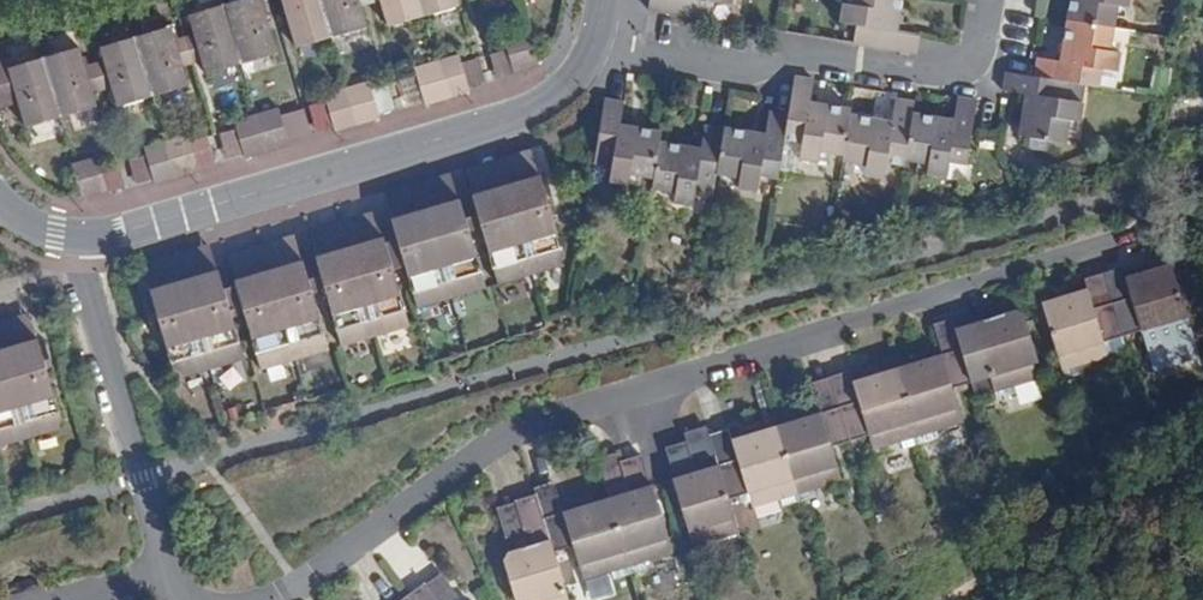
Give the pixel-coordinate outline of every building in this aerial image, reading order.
[(225,5),(242,64),(278,53),(266,15),(269,13),(264,0),(241,0),(225,5)] [(297,47),(332,37),(321,0),(283,0),(297,47)] [(332,37),(367,27),(359,0),(321,0),(332,37)] [(419,0),(381,0),(389,27),(424,17),(419,0)] [(424,17),(459,6),(458,0),(419,0),(424,17)] [(649,10),(712,20),(712,19),(715,2),(731,5),(731,0),(650,0),(649,10)] [(854,5),(844,4),(841,23),(857,25),(854,43),(917,54),(920,36),(921,35),(898,31),(903,0),(855,0),(854,5)] [(1114,28),(1118,6),(1128,7),(1129,0),(1071,0),(1068,20),(1114,28)] [(242,64),(225,5),(189,15),(195,33),(185,36),(193,64),(203,61),(207,74),(242,64)] [(1070,82),(1098,87),(1101,69),(1117,72),(1120,53),(1110,51),(1114,28),(1068,20),(1061,61),(1038,57),(1038,59),(1035,77),(1070,82)] [(170,27),(136,37),(154,96),(188,86),(182,67),(193,64),(185,36),(174,40),(170,27)] [(514,72),(540,65),(530,31),(529,31),(527,32),(504,40),(507,49),(514,72)] [(95,63),(102,90),(113,87),(118,106),(154,96),(136,37),(101,47),(104,61),(95,63)] [(80,48),(44,58),(61,117),(97,106),(93,93),(102,90),(95,63),(85,66),(80,48)] [(515,74),(514,72),(507,49),(490,54),(498,79),(515,74)] [(448,98),(470,92),(469,88),(461,62),(459,55),(437,61),(448,98)] [(19,102),(27,126),(61,117),(44,58),(11,68),(8,57),(0,59),(0,87),(13,83),(19,102)] [(461,62),(469,88),(486,83),(486,82),(479,57),(461,62)] [(426,105),(448,98),(437,61),(415,68),(417,75),(425,101),(426,105)] [(1007,72),(1003,91),(1027,95),(1020,135),(1031,137),(1047,140),(1066,143),(1069,120),(1080,122),(1083,103),(1067,100),(1070,82),(1035,77),(1007,72)] [(407,106),(425,101),(417,75),(400,80),(407,105),(407,106)] [(789,115),(785,140),(803,143),(800,159),(819,161),(821,151),(844,155),(851,115),(852,109),(810,102),(814,79),(795,76),(789,115)] [(358,124),(379,118),(379,115),(371,89),(369,81),(347,88),(358,124)] [(19,102),(13,83),(0,87),(0,108),(19,102)] [(371,89),(379,115),(396,110),(396,109),(389,83),(371,89)] [(335,132),(358,124),(347,88),(325,95),(327,102),(334,128),(335,132)] [(913,113),(906,159),(929,163),(927,173),(947,176),(949,161),(967,164),(973,129),(973,127),(977,101),(959,97),(954,120),(913,113)] [(844,155),(843,160),(867,165),(866,175),(884,178),(887,162),(905,165),(906,159),(913,113),(915,101),(897,98),(896,98),(892,122),(851,115),(844,155)] [(601,128),(595,163),(613,166),(610,182),(629,184),(631,174),(655,178),(661,142),(662,132),(621,125),(624,102),(623,102),(605,99),(603,114),(601,128)] [(317,133),(334,128),(327,102),(310,107),(317,131),(317,133)] [(268,151),(290,145),(288,141),(281,116),(279,108),(257,115),(268,151)] [(281,116),(288,141),(306,136),(306,135),(298,110),(281,116)] [(761,175),(779,178),(785,140),(789,115),(771,112),(769,111),(766,134),(725,128),(724,129),(717,174),(742,178),(740,189),(758,191),(761,175)] [(244,154),(246,158),(268,151),(257,115),(235,121),(237,128),(244,154)] [(655,178),(653,188),(676,192),(675,202),(694,205),(696,189),(714,192),(717,174),(724,129),(707,126),(705,125),(701,149),(661,142),(655,178)] [(227,159),(244,154),(237,128),(220,133),(227,158),(227,159)] [(167,141),(178,178),(199,171),(199,170),(191,141),(189,134),(167,141)] [(199,170),(199,171),(211,168),(217,166),(208,136),(191,141),(199,170)] [(1047,140),(1031,137),(1029,146),(1045,149),(1047,140)] [(154,180),(155,184),(178,178),(167,141),(145,147),(147,155),(154,180)] [(539,176),(531,149),(498,158),(506,186),(539,176)] [(137,185),(154,180),(147,155),(129,160),(137,185)] [(80,191),(82,198),(107,191),(101,168),(98,157),(76,164),(72,164),(80,190),(80,191)] [(506,186),(498,158),(466,168),(474,195),(506,186)] [(101,168),(107,191),(108,194),(126,188),(118,163),(101,168)] [(459,200),(450,172),(418,182),(426,209),(459,200)] [(541,176),(539,176),(506,186),(533,274),(544,271),(562,265),(561,261),(564,256),(554,221),(541,176)] [(426,209),(418,182),(385,192),(394,219),(426,209)] [(533,274),(506,186),(474,195),(472,196),(478,214),(483,229),(498,284),(521,277),(533,274)] [(461,199),(459,200),(426,209),(452,298),(463,295),(487,288),(470,233),(466,218),(461,199)] [(452,298),(426,209),(394,219),(392,220),(398,239),(406,266),(418,307),(441,301),(452,298)] [(343,220),(351,248),(383,238),(375,211),(343,220)] [(318,257),(351,248),(343,220),(309,230),(318,257)] [(261,244),(269,272),(303,261),(295,234),(261,244)] [(383,238),(351,248),(376,336),(387,332),(410,326),(393,270),(385,243),(384,238),(383,238)] [(209,243),(177,253),(185,281),(218,271),(209,243)] [(237,281),(269,272),(261,244),(229,254),(237,281)] [(376,336),(351,248),(318,257),(316,258),(321,276),(326,290),(342,346),(365,339),(376,336)] [(177,253),(144,263),(152,290),(185,281),(177,253)] [(303,261),(269,272),(295,359),(306,356),(329,349),(313,293),(309,279),(304,261),(303,261)] [(1189,268),(1174,273),(1171,263),(1125,277),(1131,297),(1113,302),(1123,336),(1142,330),(1146,345),(1174,337),(1192,331),(1193,335),(1202,333),(1202,304),(1189,268)] [(1119,269),(1104,273),(1113,302),(1131,297),(1125,277),(1123,267),(1119,269)] [(185,281),(211,369),(222,365),(245,359),(233,318),(224,288),(221,278),(219,271),(218,271),(185,281)] [(295,359),(269,272),(237,281),(235,282),(237,285),(245,314),(261,370),(284,363),(295,359)] [(1113,302),(1104,273),(1085,279),(1088,288),(1094,308),(1113,302)] [(185,281),(152,290),(151,291),(174,371),(179,373),(181,378),(200,372),(211,369),(185,281)] [(1094,308),(1088,288),(1042,302),(1063,370),(1080,365),(1109,356),(1104,342),(1123,336),(1113,302),(1094,308)] [(971,382),(976,398),(997,390),(1014,385),(1038,379),(1031,356),(1035,354),(1023,315),(1017,310),(973,323),(956,329),(961,348),(971,382)] [(29,312),(0,321),(0,335),(4,349),(38,340),(29,312)] [(971,313),(952,319),(956,329),(973,323),(971,313)] [(934,324),(943,354),(961,348),(956,329),(952,319),(934,324)] [(1195,339),(1193,335),(1192,331),(1174,337),(1176,345),(1192,339),(1192,340),(1195,339)] [(39,340),(38,340),(4,349),(30,437),(60,429),(59,424),(62,418),(39,340)] [(952,388),(971,382),(961,348),(943,354),(898,367),(919,435),(936,430),(963,421),(952,388)] [(4,349),(0,351),(0,446),(30,437),(4,349)] [(1080,365),(1063,370),(1065,379),(1068,378),(1068,377),(1083,373),(1080,365)] [(840,407),(850,440),(869,434),(874,449),(901,441),(919,435),(898,367),(853,381),(859,401),(840,407)] [(831,377),(840,407),(859,401),(853,381),(850,372),(832,377),(831,377)] [(822,412),(840,407),(831,377),(814,383),(822,412)] [(1014,385),(997,390),(999,398),(1016,393),(1014,385)] [(832,446),(850,440),(840,407),(822,412),(777,426),(798,494),(814,488),(842,480),(832,446)] [(715,455),(710,436),(707,426),(685,433),(688,441),(696,472),(704,470),(701,460),(715,455)] [(753,507),(780,499),(798,494),(777,426),(731,439),(729,431),(727,431),(710,436),(715,455),(718,465),(729,498),(741,495),(748,493),(751,500),(753,507)] [(919,435),(921,444),(922,444),(922,443),(938,438),(936,430),(919,435)] [(920,444),(921,444),(919,435),(901,441),(903,449),(920,444)] [(694,546),(721,538),(739,533),(729,498),(718,465),(704,470),(696,472),(688,441),(665,447),(674,478),(673,479),(679,498),(674,499),(677,511),(682,509),(694,546)] [(626,481),(619,461),(617,453),(598,458),(607,487),(626,481)] [(651,486),(641,454),(619,461),(626,481),(629,492),(608,499),(629,566),(646,561),(674,553),(653,484),(651,486)] [(554,482),(535,488),(536,493),(544,518),(563,512),(554,482)] [(798,494),(800,502),(801,502),(801,501),(817,496),(814,488),(798,494)] [(536,493),(515,499),(516,502),(525,532),(525,534),(533,531),(537,544),(508,552),(504,559),(516,599),(521,598),(522,599),(569,599),(554,551),(544,518),(536,493)] [(744,502),(751,500),(748,493),(741,495),(744,502)] [(799,502),(800,502),(798,494),(780,499),(783,506),(799,502)] [(608,499),(563,512),(544,518),(554,551),(573,546),(584,580),(611,571),(629,566),(608,499)] [(525,532),(516,502),(498,508),(507,537),(525,532)] [(740,542),(742,541),(739,533),(721,538),(723,546),(739,542),(740,542)] [(629,566),(631,574),(632,574),(648,568),(646,561),(629,566)] [(630,575),(631,574),(629,566),(611,571),(614,579),(630,574),(630,575)] [(427,584),(438,599),(457,599),(460,598),(442,573),(427,584)] [(407,595),(411,599),(438,599),(427,584),(426,582),(408,595),(407,595)]
